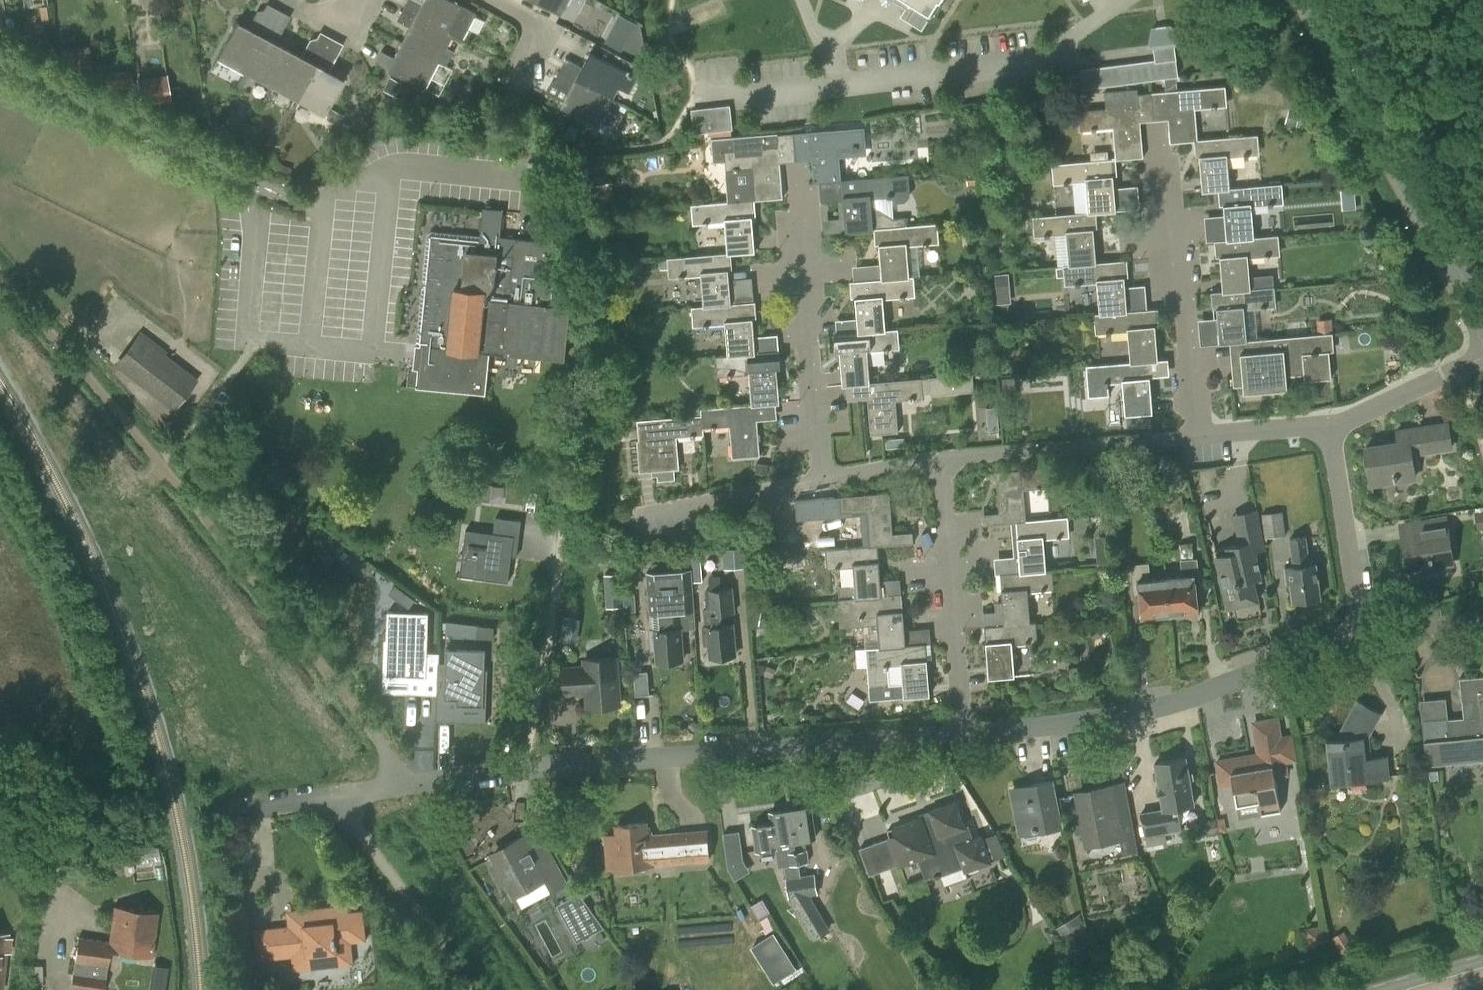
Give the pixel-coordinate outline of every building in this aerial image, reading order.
[(403,9),(454,36),(462,41),(477,14),(451,0),(424,0),(422,4),(414,0),(408,0),(403,9)] [(560,16),(569,0),(532,0),(560,16)] [(906,8),(900,16),(921,30),(931,15),(940,0),(893,0),(906,8)] [(580,27),(635,48),(645,21),(589,1),(580,27)] [(401,42),(439,62),(445,65),(453,51),(447,48),(454,36),(403,9),(398,20),(410,27),(401,42)] [(217,58),(243,72),(269,24),(259,18),(252,31),(236,22),(217,58)] [(243,72),(270,87),(290,51),(274,43),(281,30),(269,24),(243,72)] [(1080,75),(1082,89),(1164,78),(1176,77),(1178,77),(1176,60),(1175,46),(1178,41),(1171,26),(1151,28),(1148,45),(1154,50),(1155,60),(1080,70),(1080,75)] [(439,62),(401,42),(393,58),(381,51),(375,62),(387,69),(424,89),(439,62)] [(60,48),(61,67),(77,66),(78,73),(93,71),(90,45),(60,48)] [(270,87),(296,101),(322,53),(312,47),(304,59),(290,51),(270,87)] [(565,59),(560,70),(612,98),(618,88),(628,94),(637,78),(590,52),(582,68),(565,59)] [(322,53),(296,101),(324,116),(343,80),(326,71),(334,59),(322,53)] [(612,98),(560,70),(553,82),(548,92),(564,100),(561,106),(608,131),(617,115),(606,109),(612,98)] [(171,102),(168,75),(136,78),(139,105),(171,102)] [(1061,92),(1082,89),(1080,75),(1060,78),(1061,92)] [(1176,77),(1164,78),(1166,92),(1177,91),(1176,77)] [(1195,109),(1227,106),(1225,86),(1166,92),(1170,143),(1198,141),(1195,109)] [(1106,109),(1079,112),(1081,131),(1113,128),(1116,159),(1143,157),(1138,106),(1137,89),(1105,92),(1106,109)] [(729,107),(716,108),(719,130),(732,129),(730,112),(729,107)] [(716,108),(704,109),(707,132),(711,131),(719,130),(716,108)] [(704,109),(691,111),(694,133),(706,132),(707,132),(704,109)] [(809,133),(814,184),(841,181),(838,151),(866,148),(864,127),(809,133)] [(725,161),(725,171),(752,169),(755,200),(783,198),(777,133),(728,137),(712,139),(714,162),(725,161)] [(1203,191),(1223,190),(1230,189),(1227,158),(1259,155),(1257,135),(1198,140),(1203,191)] [(1086,182),(1089,213),(1092,212),(1092,213),(1116,211),(1111,160),(1052,165),(1054,184),(1086,182)] [(873,229),(878,229),(906,227),(905,217),(893,218),(871,205),(871,198),(886,197),(887,198),(892,198),(897,203),(905,202),(910,195),(908,175),(842,181),(846,231),(873,229)] [(579,186),(581,209),(614,205),(611,183),(579,186)] [(1219,241),(1219,242),(1278,236),(1254,238),(1251,207),(1283,204),(1282,184),(1230,189),(1223,190),(1227,240),(1219,241)] [(725,221),(728,254),(754,251),(750,200),(691,206),(693,224),(725,221)] [(427,236),(416,343),(413,369),(418,369),(417,387),(486,393),(490,352),(564,359),(569,309),(562,308),(564,290),(569,290),(562,234),(547,236),(547,242),(499,238),(501,211),(484,209),(481,237),(431,233),(427,236)] [(1066,234),(1069,265),(1096,263),(1092,213),(1092,212),(1089,213),(1033,218),(1034,237),(1066,234)] [(878,229),(882,280),(913,277),(909,277),(907,246),(939,243),(937,224),(906,227),(878,229)] [(1219,242),(1223,292),(1251,290),(1248,258),(1280,255),(1278,236),(1219,242)] [(701,275),(704,307),(731,304),(727,254),(668,259),(669,278),(701,275)] [(1097,283),(1100,314),(1127,312),(1123,261),(1096,264),(1096,263),(1069,265),(1069,266),(1064,266),(1057,267),(1057,277),(1064,276),(1065,286),(1097,283)] [(854,282),(859,333),(886,331),(883,299),(915,297),(913,277),(882,280),(854,282)] [(1220,343),(1240,342),(1247,341),(1244,310),(1276,307),(1274,287),(1251,290),(1223,292),(1215,293),(1220,343)] [(725,324),(728,356),(755,354),(752,319),(757,319),(755,303),(731,304),(704,307),(692,308),(693,327),(725,324)] [(1128,331),(1131,363),(1148,362),(1148,361),(1158,360),(1153,310),(1127,312),(1100,314),(1094,315),(1096,334),(1128,331)] [(897,330),(886,331),(859,333),(838,335),(842,386),(870,383),(867,348),(899,346),(897,330)] [(1240,342),(1241,354),(1244,393),(1287,389),(1286,370),(1304,369),(1305,381),(1331,378),(1329,350),(1322,351),(1321,334),(1283,338),(1247,341),(1240,342)] [(121,363),(172,404),(186,386),(148,356),(155,347),(141,337),(121,363)] [(750,374),(752,405),(755,405),(779,403),(776,368),(780,368),(779,352),(755,354),(728,356),(716,357),(717,376),(750,374)] [(1148,362),(1131,363),(1086,367),(1089,397),(1109,395),(1108,384),(1122,383),(1125,415),(1152,412),(1148,362)] [(870,383),(871,435),(898,432),(895,401),(923,398),(921,379),(870,383)] [(752,405),(701,409),(703,429),(730,426),(732,458),(760,456),(755,405),(752,405)] [(1003,407),(982,407),(982,428),(1003,428),(1003,407)] [(703,435),(703,429),(701,409),(691,410),(691,416),(648,420),(652,471),(657,470),(658,480),(675,479),(674,469),(679,469),(676,437),(703,435)] [(1366,447),(1371,484),(1414,478),(1411,455),(1453,448),(1449,423),(1396,431),(1398,443),(1366,447)] [(1000,523),(1016,522),(1026,521),(1024,490),(1049,487),(1047,468),(996,472),(1000,523)] [(490,501),(492,486),(472,483),(470,499),(473,499),(490,502),(490,501)] [(865,515),(868,546),(878,545),(893,544),(889,493),(838,497),(840,517),(865,515)] [(1231,514),(1238,546),(1227,549),(1228,554),(1216,557),(1228,608),(1258,601),(1253,579),(1261,577),(1254,551),(1265,549),(1257,508),(1231,514)] [(1282,510),(1261,514),(1265,538),(1286,535),(1282,510)] [(1474,512),(1477,529),(1482,528),(1482,511),(1474,512)] [(1016,522),(1020,573),(1046,571),(1043,539),(1069,537),(1067,517),(1026,521),(1016,522)] [(1417,537),(1404,539),(1408,570),(1433,566),(1432,559),(1450,556),(1445,519),(1415,524),(1417,537)] [(515,578),(521,532),(473,525),(469,555),(482,557),(480,573),(515,578)] [(1291,582),(1293,601),(1319,598),(1315,565),(1310,566),(1306,535),(1289,538),(1293,568),(1285,569),(1287,583),(1291,582)] [(840,600),(850,599),(882,596),(878,545),(868,546),(826,549),(828,569),(854,567),(855,585),(839,587),(840,600)] [(723,549),(725,569),(748,567),(747,548),(723,549)] [(690,555),(691,569),(692,583),(703,582),(701,562),(701,554),(690,555)] [(1182,578),(1168,580),(1171,614),(1198,612),(1195,588),(1200,588),(1197,558),(1180,560),(1182,578)] [(1171,614),(1168,580),(1150,582),(1149,562),(1132,564),(1134,594),(1139,593),(1142,617),(1171,614)] [(653,649),(657,648),(658,661),(682,659),(680,630),(696,629),(692,583),(691,569),(648,572),(652,630),(651,630),(653,649)] [(1000,575),(1005,625),(1030,623),(1027,591),(1053,589),(1052,570),(1046,571),(1020,573),(1000,575)] [(604,575),(607,607),(623,606),(620,574),(604,575)] [(732,588),(707,591),(709,609),(704,609),(706,626),(704,626),(706,645),(710,644),(711,657),(734,654),(731,623),(722,624),(721,612),(734,611),(732,588)] [(415,599),(407,593),(401,601),(409,607),(415,599)] [(878,616),(880,647),(906,645),(902,594),(882,596),(850,599),(852,618),(878,616)] [(763,610),(763,606),(751,607),(752,628),(758,628),(758,626),(775,630),(778,613),(763,610)] [(383,612),(386,676),(426,674),(423,610),(383,612)] [(446,633),(461,635),(463,624),(448,622),(446,633)] [(1030,623),(1005,625),(985,627),(989,678),(1014,676),(1012,644),(1038,642),(1036,623),(1030,623)] [(443,645),(445,695),(458,694),(458,700),(485,699),(483,643),(443,645)] [(880,647),(866,648),(869,687),(870,699),(894,697),(930,695),(926,644),(906,645),(880,647)] [(578,691),(586,691),(587,708),(620,705),(616,658),(583,660),(584,667),(562,669),(564,694),(578,693),(578,691)] [(1425,765),(1452,763),(1482,760),(1482,677),(1459,679),(1461,702),(1467,701),(1469,721),(1448,723),(1447,718),(1421,720),(1425,765)] [(1389,778),(1386,756),(1370,757),(1368,737),(1381,713),(1358,700),(1336,739),(1327,740),(1332,784),(1389,778)] [(1236,805),(1259,801),(1260,808),(1280,804),(1275,776),(1286,774),(1276,719),(1264,721),(1269,748),(1258,749),(1258,754),(1217,761),(1221,785),(1233,783),(1236,805)] [(1140,812),(1147,850),(1168,846),(1166,833),(1182,830),(1177,807),(1194,804),(1186,758),(1155,764),(1163,808),(1140,812)] [(1012,792),(1020,831),(1060,823),(1053,784),(1012,792)] [(1087,843),(1120,836),(1123,852),(1136,849),(1129,807),(1117,810),(1113,788),(1078,794),(1081,809),(1075,811),(1075,809),(1074,809),(1078,832),(1079,831),(1079,830),(1085,829),(1087,843)] [(964,826),(956,803),(931,812),(933,816),(923,820),(922,818),(888,830),(900,864),(918,858),(925,878),(952,869),(949,862),(962,858),(966,870),(990,861),(981,837),(974,840),(969,824),(964,826)] [(811,806),(792,809),(800,863),(809,862),(807,849),(805,849),(804,839),(816,838),(811,806)] [(800,863),(792,809),(771,812),(772,822),(751,825),(755,851),(777,847),(777,843),(785,842),(788,865),(800,863)] [(607,837),(610,869),(709,860),(707,831),(647,836),(646,823),(617,826),(618,836),(607,837)] [(735,876),(752,873),(744,828),(727,832),(735,876)] [(491,866),(502,886),(503,886),(502,884),(507,881),(515,896),(545,880),(552,892),(565,885),(541,840),(540,841),(541,842),(530,848),(525,839),(493,856),(498,865),(493,868),(492,866),(491,866)] [(815,874),(802,876),(805,896),(818,894),(815,874)] [(805,896),(802,876),(786,878),(789,899),(805,896)] [(557,905),(577,942),(604,927),(580,892),(557,905)] [(353,964),(351,942),(365,940),(362,911),(347,913),(346,905),(295,911),(288,920),(289,927),(254,930),(258,960),(292,956),(294,971),(353,964)] [(108,950),(151,956),(157,914),(114,908),(109,942),(78,938),(71,989),(103,989),(108,950)] [(1066,943),(1079,935),(1089,953),(1100,946),(1080,913),(1056,927),(1066,943)] [(1323,926),(1306,929),(1309,945),(1325,943),(1323,926)] [(756,945),(779,982),(802,967),(779,930),(756,945)] [(153,989),(168,989),(172,967),(157,964),(153,989)]
